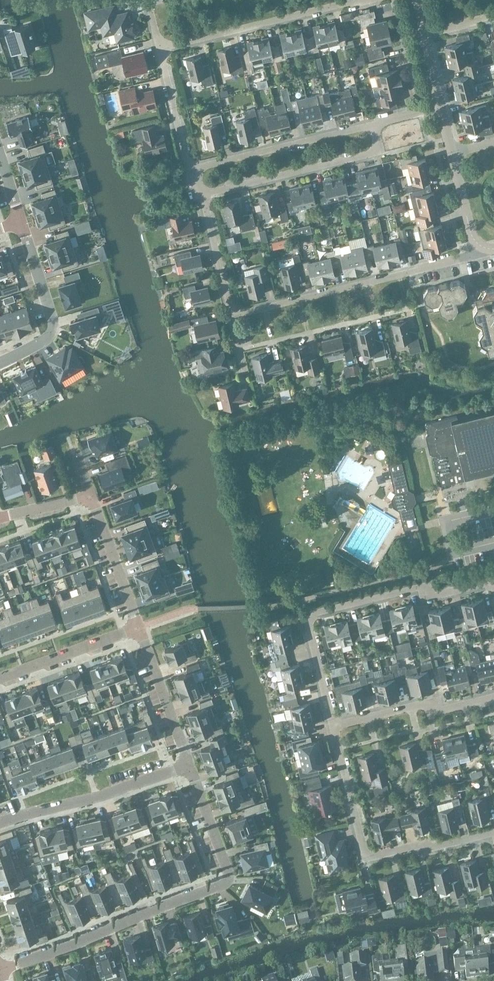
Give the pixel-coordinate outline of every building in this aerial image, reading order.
[(115,13),(113,6),(85,13),(90,33),(103,30),(104,35),(115,32),(117,41),(133,38),(132,34),(135,34),(138,30),(137,26),(133,23),(130,24),(127,12),(114,15),(114,13),(115,13)] [(374,11),(358,14),(361,27),(367,25),(370,36),(389,31),(386,20),(375,23),(374,17),(375,17),(374,11)] [(324,25),(329,44),(339,41),(340,46),(346,44),(343,30),(337,31),(334,21),(328,23),(328,24),(324,25)] [(12,27),(4,29),(11,55),(12,55),(10,50),(21,47),(22,52),(35,48),(31,34),(33,34),(32,31),(31,31),(29,24),(16,28),(16,30),(13,31),(12,27)] [(318,46),(329,44),(324,25),(320,26),(319,25),(313,26),(315,37),(310,38),(313,52),(319,51),(318,46)] [(291,33),(295,52),(306,49),(307,54),(313,52),(310,38),(304,40),(301,29),(295,31),(295,32),(291,33)] [(392,42),(389,31),(370,36),(372,46),(366,48),(369,59),(385,55),(383,50),(382,50),(380,45),(392,42)] [(285,54),(295,52),(291,33),(287,34),(286,33),(280,34),(282,45),(277,46),(280,60),(286,59),(285,54)] [(447,57),(466,53),(465,47),(471,43),(469,34),(457,36),(459,43),(444,47),(447,57)] [(258,41),(262,60),(273,57),(274,62),(280,60),(277,46),(271,48),(268,37),(262,39),(262,40),(258,41)] [(252,62),(262,60),(258,41),(254,42),(253,41),(247,42),(249,53),(244,54),(248,73),(254,72),(252,62)] [(231,75),(244,72),(240,57),(234,59),(231,46),(224,48),(224,49),(218,51),(223,71),(230,69),(231,75)] [(126,76),(148,71),(143,52),(122,57),(121,50),(107,53),(110,66),(123,63),(126,76)] [(468,58),(466,53),(447,57),(450,68),(464,64),(465,70),(479,67),(477,60),(475,61),(475,58),(468,58)] [(203,86),(214,83),(209,68),(203,69),(201,58),(201,57),(194,59),(193,57),(183,60),(183,61),(183,60),(186,69),(189,69),(192,80),(191,80),(201,78),(203,86)] [(378,86),(401,80),(400,75),(398,75),(397,70),(389,72),(387,64),(368,68),(370,76),(376,75),(378,86)] [(480,73),(479,67),(465,70),(467,76),(452,79),(455,89),(474,85),(473,79),(479,76),(478,73),(480,73)] [(402,86),(401,80),(378,86),(381,96),(375,98),(377,106),(396,102),(395,94),(402,92),(401,86),(402,86)] [(341,98),(346,117),(356,114),(353,103),(360,101),(356,85),(349,87),(350,89),(339,91),(341,98)] [(476,90),(474,85),(455,89),(457,100),(483,93),(482,90),(476,90)] [(134,88),(118,92),(123,109),(132,107),(133,114),(147,111),(146,108),(156,105),(153,90),(136,94),(134,88)] [(328,92),(323,93),(326,107),(332,105),(335,120),(346,117),(341,98),(335,99),(332,93),(329,94),(328,92)] [(317,95),(307,97),(309,105),(313,125),(324,122),(320,108),(326,107),(323,93),(317,95)] [(303,127),(313,125),(309,105),(303,107),(300,101),(297,101),(296,100),(290,101),(294,115),(300,113),(303,127)] [(277,113),(281,133),(291,130),(288,116),(294,115),(290,101),(285,102),(285,104),(275,107),(277,113)] [(463,121),(482,117),(481,111),(487,108),(486,105),(460,111),(463,121)] [(270,135),(281,133),(277,113),(271,115),(267,109),(264,109),(264,107),(257,109),(260,123),(267,121),(270,135)] [(248,140),(255,138),(255,137),(252,126),(259,124),(255,108),(243,111),(245,119),(236,121),(236,122),(239,133),(238,133),(239,133),(237,134),(239,142),(238,142),(239,143),(248,141),(248,140)] [(211,117),(213,125),(203,127),(208,148),(215,146),(215,144),(222,143),(220,136),(226,134),(221,114),(211,117)] [(488,115),(482,117),(463,121),(465,132),(480,129),(481,135),(493,133),(488,115)] [(7,123),(6,123),(11,136),(17,134),(21,145),(21,146),(32,142),(32,141),(29,130),(32,129),(32,130),(32,129),(28,116),(7,123)] [(146,154),(167,149),(163,135),(156,137),(153,126),(154,126),(132,131),(135,142),(143,140),(146,154)] [(122,129),(114,132),(117,139),(125,136),(122,129)] [(22,168),(23,173),(47,165),(44,154),(46,154),(43,144),(28,149),(31,158),(18,162),(20,168),(22,168)] [(410,174),(428,169),(428,167),(428,164),(427,164),(426,159),(425,159),(425,158),(418,160),(416,155),(399,159),(402,169),(408,167),(410,174)] [(53,183),(47,165),(23,173),(25,177),(23,178),(25,185),(35,182),(37,188),(36,188),(53,183)] [(366,170),(371,189),(377,188),(379,193),(389,190),(386,178),(380,180),(377,167),(366,170)] [(429,171),(428,169),(410,174),(412,184),(411,185),(412,191),(424,187),(423,182),(430,180),(430,179),(429,175),(430,174),(429,171)] [(361,192),(371,189),(366,170),(356,172),(359,185),(353,186),(356,198),(362,197),(361,192)] [(359,209),(356,198),(353,186),(347,188),(344,175),(333,178),(338,197),(347,195),(351,211),(359,209)] [(324,180),(323,180),(326,193),(320,195),(323,206),(329,205),(328,200),(338,197),(333,178),(332,178),(330,176),(325,177),(324,180)] [(394,178),(395,186),(403,184),(402,177),(394,178)] [(323,206),(320,195),(314,196),(311,183),(300,186),(305,205),(311,204),(312,209),(323,206)] [(295,208),(305,205),(300,186),(290,188),(293,201),(287,203),(290,214),(296,213),(295,208)] [(426,193),(424,187),(412,191),(413,196),(415,196),(418,207),(436,202),(436,200),(436,197),(435,197),(434,192),(433,192),(433,191),(426,193)] [(35,209),(36,214),(60,206),(55,189),(42,193),(42,194),(42,193),(44,198),(31,203),(33,209),(35,209)] [(275,192),(259,196),(264,216),(279,213),(282,222),(289,220),(285,207),(279,208),(275,192)] [(224,204),(229,225),(238,223),(240,231),(256,227),(252,213),(242,215),(238,201),(224,204)] [(437,204),(436,202),(413,208),(415,216),(417,224),(432,221),(431,215),(438,213),(438,212),(439,212),(437,208),(438,207),(437,204)] [(392,207),(394,214),(404,211),(403,204),(392,207)] [(36,214),(38,218),(36,219),(38,226),(48,223),(50,229),(49,229),(66,224),(60,206),(36,214)] [(192,220),(179,223),(177,215),(164,219),(166,227),(172,225),(176,240),(195,235),(192,220)] [(434,226),(432,221),(417,224),(421,241),(444,235),(444,233),(444,230),(443,230),(441,224),(434,226)] [(48,250),(49,255),(73,247),(68,230),(55,234),(57,239),(44,244),(46,250),(48,250)] [(444,235),(421,241),(425,257),(440,254),(439,248),(447,246),(447,245),(445,241),(446,240),(445,237),(444,235)] [(384,245),(389,263),(399,260),(397,252),(403,251),(400,238),(394,240),(394,242),(384,245)] [(367,246),(370,259),(376,257),(378,266),(389,263),(384,245),(374,247),(374,245),(367,246)] [(351,249),(351,253),(352,253),(356,271),(367,268),(365,260),(370,259),(367,246),(362,248),(361,247),(351,249)] [(49,255),(51,259),(49,260),(51,267),(61,264),(63,270),(62,270),(79,265),(73,247),(49,255)] [(338,267),(335,254),(334,250),(326,252),(328,258),(319,261),(323,279),(334,276),(332,268),(338,267)] [(184,272),(203,268),(200,255),(192,257),(190,251),(174,255),(177,266),(182,265),(184,272)] [(14,273),(10,261),(4,263),(1,253),(0,254),(0,278),(14,273)] [(352,253),(351,253),(342,255),(341,253),(335,254),(338,267),(343,265),(345,274),(356,271),(352,253)] [(296,269),(302,268),(299,254),(293,256),(295,264),(280,268),(285,288),(300,285),(296,269)] [(313,282),(323,279),(319,261),(309,263),(308,261),(302,262),(305,275),(311,273),(313,282)] [(261,278),(268,277),(265,265),(254,268),(255,274),(245,276),(250,297),(265,293),(261,278)] [(81,279),(78,271),(64,276),(65,277),(67,282),(66,282),(67,283),(60,285),(59,285),(59,286),(60,286),(62,293),(62,294),(63,298),(64,299),(66,305),(66,306),(67,306),(68,306),(69,307),(76,305),(75,303),(81,301),(74,281),(81,279)] [(427,288),(423,294),(425,301),(431,305),(433,312),(440,311),(446,314),(454,313),(457,306),(465,305),(463,298),(467,291),(465,284),(458,280),(451,282),(450,284),(447,283),(439,285),(437,288),(434,286),(427,288)] [(194,305),(211,301),(208,288),(196,290),(195,284),(182,287),(185,298),(192,297),(194,305)] [(475,298),(477,305),(473,311),(475,318),(481,322),(482,329),(479,335),(480,342),(487,346),(488,353),(493,352),(493,289),(493,288),(486,290),(482,296),(475,298)] [(118,300),(111,302),(113,308),(118,322),(125,319),(120,305),(118,300)] [(26,307),(13,312),(20,333),(28,331),(27,330),(33,328),(26,307)] [(78,319),(69,321),(72,330),(74,329),(76,335),(78,335),(78,337),(86,334),(85,332),(99,328),(94,315),(98,313),(96,307),(79,312),(81,318),(78,319)] [(13,312),(0,316),(7,336),(12,335),(12,336),(20,333),(13,312)] [(207,315),(203,316),(191,319),(192,326),(194,325),(198,342),(220,336),(216,320),(209,322),(207,315)] [(172,324),(173,331),(191,326),(189,319),(172,324)] [(407,320),(405,321),(404,320),(403,320),(402,320),(401,320),(400,320),(399,321),(398,322),(392,324),(397,343),(407,341),(409,348),(420,345),(417,332),(410,334),(407,320)] [(373,357),(386,354),(383,341),(376,343),(372,329),(357,332),(362,354),(372,351),(373,357)] [(346,359),(353,357),(349,340),(342,342),(341,336),(322,341),(325,355),(344,351),(346,359)] [(309,374),(320,371),(316,357),(310,359),(307,345),(291,348),(296,369),(307,366),(309,374)] [(79,356),(77,357),(72,348),(67,351),(65,347),(47,358),(60,380),(83,366),(82,365),(84,364),(85,362),(81,357),(79,356)] [(205,372),(227,367),(223,351),(210,354),(209,348),(193,352),(195,359),(202,357),(205,372)] [(272,374),(284,371),(281,359),(269,362),(267,354),(252,358),(257,380),(272,376),(272,374)] [(44,392),(58,384),(50,371),(43,374),(34,360),(13,372),(22,387),(37,380),(44,392)] [(238,402),(249,400),(246,388),(235,391),(233,383),(219,386),(224,408),(239,405),(238,402)] [(458,418),(457,416),(456,416),(426,423),(425,424),(427,434),(426,436),(428,446),(431,448),(440,485),(440,486),(470,478),(472,477),(471,475),(493,469),(493,410),(458,418)] [(111,431),(87,439),(91,448),(92,447),(93,452),(95,451),(97,457),(118,449),(111,431)] [(51,447),(44,450),(47,459),(54,456),(51,447)] [(112,469),(100,474),(106,490),(126,482),(123,472),(131,469),(126,455),(109,461),(112,469)] [(391,498),(397,502),(399,510),(404,530),(417,526),(402,462),(388,465),(395,492),(391,498)] [(17,463),(4,468),(10,486),(2,488),(6,499),(25,492),(22,486),(25,485),(24,482),(28,480),(25,470),(20,472),(17,463)] [(42,492),(59,486),(51,464),(34,470),(42,492)] [(125,499),(111,504),(116,518),(137,511),(133,501),(139,500),(135,489),(123,493),(125,499)] [(151,537),(144,519),(125,526),(128,532),(122,534),(126,545),(125,546),(151,537)] [(74,526),(64,529),(72,552),(82,548),(84,556),(91,554),(85,537),(79,539),(74,526)] [(53,533),(61,555),(62,555),(60,550),(70,547),(71,552),(72,552),(64,529),(53,533)] [(53,533),(43,537),(51,559),(61,555),(53,533)] [(49,554),(43,537),(33,540),(38,554),(32,556),(35,565),(37,569),(43,566),(40,558),(49,554)] [(151,537),(125,546),(126,546),(130,557),(136,555),(138,561),(138,562),(157,554),(151,537)] [(20,541),(10,544),(16,562),(26,559),(29,567),(35,565),(32,556),(31,553),(25,555),(20,541)] [(0,548),(0,551),(5,566),(6,566),(16,562),(10,544),(0,548)] [(137,582),(139,587),(158,580),(154,568),(158,567),(156,560),(144,565),(146,571),(133,576),(136,582),(137,582)] [(483,570),(485,577),(491,575),(489,568),(483,570)] [(158,580),(139,587),(141,592),(139,592),(142,599),(154,594),(157,601),(169,596),(167,590),(162,592),(158,580)] [(81,584),(92,614),(106,609),(98,586),(90,589),(88,588),(86,582),(81,584)] [(71,596),(79,619),(81,618),(92,615),(91,614),(92,614),(81,584),(77,585),(79,591),(78,593),(71,596)] [(182,586),(173,589),(176,597),(185,593),(182,586)] [(55,593),(66,623),(79,619),(71,596),(64,599),(62,598),(60,591),(55,593)] [(32,598),(43,629),(45,628),(55,625),(55,624),(57,624),(48,601),(41,604),(39,603),(36,597),(32,598)] [(30,633),(43,629),(32,598),(28,600),(30,606),(29,608),(22,611),(30,633)] [(478,623),(487,621),(488,624),(493,622),(493,620),(492,610),(486,611),(483,598),(472,601),(478,623)] [(459,618),(462,630),(469,628),(469,626),(478,623),(472,601),(461,603),(464,617),(459,618)] [(401,607),(405,626),(407,631),(423,627),(419,612),(414,613),(412,605),(401,607)] [(7,608),(18,638),(30,633),(22,611),(15,613),(13,612),(11,606),(7,608)] [(462,630),(459,618),(454,619),(450,606),(439,609),(445,633),(454,631),(455,632),(462,630)] [(387,620),(390,632),(396,630),(395,628),(405,626),(401,607),(390,610),(392,618),(387,620)] [(4,643),(6,642),(6,643),(16,639),(18,638),(7,608),(2,609),(5,615),(4,617),(0,619),(0,632),(4,643)] [(445,633),(439,609),(429,611),(432,625),(426,626),(429,638),(436,636),(436,635),(445,633)] [(384,633),(390,632),(387,620),(381,621),(379,613),(368,615),(373,634),(374,637),(384,634),(384,633)] [(363,636),(373,634),(368,615),(358,618),(360,626),(354,628),(357,640),(363,638),(363,636)] [(274,640),(293,636),(290,625),(278,628),(278,625),(279,625),(277,619),(265,622),(267,628),(270,627),(271,630),(274,640)] [(336,623),(340,642),(341,645),(352,642),(352,641),(357,640),(354,628),(349,629),(346,621),(336,623)] [(330,644),(340,642),(336,623),(325,626),(327,634),(322,636),(325,648),(331,646),(330,644)] [(275,661),(287,658),(285,652),(284,652),(284,649),(296,647),(293,636),(274,640),(267,642),(270,653),(271,656),(273,661),(275,661)] [(411,647),(409,641),(396,644),(398,651),(411,647)] [(185,662),(196,658),(194,653),(190,654),(186,643),(180,645),(177,644),(174,645),(173,647),(164,650),(165,653),(164,655),(165,658),(168,659),(168,661),(169,661),(169,662),(183,657),(185,662)] [(471,658),(474,671),(478,670),(481,683),(491,680),(486,660),(480,662),(478,654),(471,650),(468,650),(471,658)] [(122,656),(111,660),(119,682),(128,679),(129,683),(137,680),(133,668),(127,670),(122,656)] [(288,664),(287,658),(275,661),(276,667),(280,666),(281,668),(281,669),(283,679),(302,675),(300,664),(288,667),(287,664),(288,664)] [(471,658),(464,660),(465,665),(455,668),(460,688),(470,685),(467,672),(474,671),(471,658)] [(111,660),(101,664),(107,682),(116,678),(118,683),(119,682),(111,660)] [(417,672),(422,691),(432,688),(428,675),(434,673),(431,661),(421,663),(421,671),(417,672)] [(178,688),(196,682),(192,671),(201,668),(198,662),(186,666),(189,672),(175,677),(175,679),(173,680),(176,687),(178,686),(178,688)] [(450,690),(460,688),(455,668),(454,663),(444,665),(438,666),(441,682),(447,680),(450,690)] [(101,664),(91,668),(96,682),(90,684),(96,700),(102,698),(99,690),(108,686),(107,682),(101,664)] [(384,680),(389,699),(399,696),(396,682),(402,681),(398,668),(398,664),(391,665),(392,672),(383,675),(384,681),(384,680)] [(345,665),(330,669),(332,676),(347,672),(345,665)] [(422,691),(417,672),(416,667),(406,669),(405,666),(398,668),(402,681),(408,679),(411,693),(422,691)] [(79,671),(69,675),(77,697),(87,694),(90,703),(96,700),(90,684),(84,686),(79,671)] [(363,691),(369,689),(366,677),(365,674),(359,675),(360,680),(350,683),(356,707),(359,706),(359,708),(367,706),(363,691)] [(68,676),(59,679),(67,701),(65,696),(75,693),(77,697),(69,675),(68,675),(68,676)] [(284,700),(296,697),(295,691),(294,691),(293,688),(305,685),(302,675),(283,679),(286,690),(287,693),(283,694),(284,700)] [(379,701),(389,699),(384,680),(384,681),(383,675),(374,677),(373,675),(366,677),(369,689),(375,688),(379,701)] [(67,701),(59,679),(49,683),(57,704),(67,701)] [(201,680),(196,682),(178,688),(179,690),(178,692),(179,696),(181,697),(182,699),(183,699),(197,694),(199,700),(211,695),(208,689),(205,690),(201,680)] [(356,707),(350,683),(334,687),(336,693),(342,692),(346,709),(356,707)] [(37,687),(26,691),(34,713),(43,710),(44,714),(52,711),(48,699),(42,701),(37,687)] [(26,691),(16,695),(22,712),(31,709),(33,714),(34,713),(26,691)] [(16,695),(5,699),(10,713),(4,715),(9,726),(16,724),(15,720),(23,717),(22,713),(22,712),(16,695)] [(296,697),(284,700),(282,700),(284,706),(290,704),(293,718),(312,713),(309,703),(297,706),(297,703),(298,702),(296,697)] [(191,724),(214,716),(210,706),(214,704),(211,698),(200,702),(202,708),(188,713),(188,715),(186,716),(189,723),(191,722),(192,724),(191,724)] [(144,721),(135,724),(142,745),(152,741),(147,727),(153,725),(149,713),(143,716),(144,721)] [(315,724),(312,713),(293,718),(295,729),(296,729),(296,732),(292,733),(294,739),(306,736),(305,730),(303,730),(303,727),(315,724)] [(218,726),(214,716),(191,724),(192,726),(191,728),(192,732),(194,733),(195,735),(196,735),(210,730),(212,736),(224,732),(221,725),(218,726)] [(142,745),(135,724),(125,728),(124,727),(132,749),(142,745)] [(114,731),(120,747),(129,743),(132,749),(124,727),(114,731)] [(120,747),(114,731),(104,734),(110,750),(120,747)] [(80,732),(74,734),(78,746),(79,746),(85,747),(89,758),(99,754),(92,733),(82,737),(80,732)] [(99,754),(110,750),(104,734),(94,738),(92,733),(99,754)] [(61,750),(67,766),(78,762),(73,751),(77,746),(78,746),(74,734),(68,737),(71,746),(61,750)] [(204,760),(227,752),(223,742),(227,740),(225,734),(213,738),(215,744),(201,749),(202,751),(199,752),(202,759),(204,758),(205,760),(204,760)] [(453,737),(459,761),(470,759),(469,753),(472,753),(473,756),(479,755),(476,743),(467,745),(464,734),(453,737)] [(447,759),(458,756),(453,737),(442,740),(445,752),(441,752),(441,751),(435,753),(439,771),(449,768),(447,759)] [(300,758),(322,752),(321,749),(322,749),(323,748),(322,742),(320,741),(319,742),(319,741),(306,744),(304,738),(292,741),(294,751),(298,750),(300,758)] [(415,743),(400,747),(405,768),(420,764),(421,767),(427,765),(428,769),(436,767),(432,751),(418,754),(415,743)] [(57,770),(67,766),(61,750),(51,753),(57,770)] [(227,753),(227,752),(204,760),(205,762),(204,764),(205,768),(207,769),(208,771),(209,771),(223,766),(225,772),(237,768),(234,761),(226,764),(223,754),(227,753)] [(322,756),(322,752),(300,758),(302,766),(298,767),(301,776),(313,773),(312,767),(324,764),(324,763),(326,763),(326,761),(325,756),(324,755),(322,756)] [(51,753),(41,757),(47,773),(57,770),(51,753)] [(373,753),(358,757),(363,777),(371,775),(374,777),(375,785),(388,782),(384,768),(378,770),(373,753)] [(37,777),(47,773),(41,757),(31,761),(39,783),(37,777)] [(39,783),(31,761),(30,761),(32,767),(23,770),(21,765),(28,786),(39,783)] [(28,786),(21,765),(11,769),(9,764),(3,766),(7,778),(13,776),(18,790),(28,786)] [(218,796),(240,788),(236,778),(240,777),(238,770),(226,774),(228,780),(214,785),(215,787),(212,788),(215,795),(217,794),(218,796),(217,796),(218,796)] [(435,774),(429,776),(432,786),(438,785),(435,774)] [(322,787),(320,781),(319,776),(301,780),(304,792),(309,791),(311,800),(309,800),(311,808),(315,807),(317,813),(334,808),(332,798),(331,798),(330,794),(332,794),(330,785),(322,787)] [(450,797),(458,795),(455,785),(448,787),(450,797)] [(244,799),(240,788),(218,796),(218,798),(217,801),(218,804),(220,805),(221,807),(222,807),(236,802),(238,808),(255,802),(252,796),(244,799)] [(469,801),(474,822),(489,819),(486,804),(492,802),(489,790),(479,792),(480,798),(469,801)] [(171,793),(163,796),(171,818),(185,814),(178,795),(173,797),(171,793),(171,794),(171,793)] [(171,818),(163,796),(162,796),(163,797),(149,801),(151,805),(145,807),(151,825),(157,823),(171,818)] [(453,807),(438,811),(443,830),(458,826),(455,813),(462,811),(458,797),(451,799),(453,807)] [(392,805),(391,798),(383,798),(383,806),(392,805)] [(257,803),(242,809),(245,815),(246,816),(260,811),(257,803)] [(123,808),(132,832),(149,826),(142,807),(136,809),(135,806),(131,807),(130,805),(123,808)] [(413,823),(415,831),(430,828),(425,807),(410,811),(411,813),(400,815),(403,827),(410,825),(409,824),(413,823)] [(115,838),(132,832),(123,808),(117,810),(117,812),(113,814),(114,817),(108,819),(115,838)] [(244,816),(227,822),(226,822),(227,823),(229,828),(228,828),(230,832),(233,840),(233,841),(234,841),(251,834),(252,834),(252,833),(246,816),(245,815),(244,815),(244,816)] [(88,818),(94,843),(111,839),(106,820),(100,821),(100,817),(95,819),(94,816),(88,818)] [(386,817),(371,820),(376,841),(391,837),(389,829),(393,828),(393,829),(400,828),(397,816),(386,819),(386,817)] [(76,847),(94,843),(88,818),(81,820),(81,822),(77,823),(78,827),(72,828),(76,847)] [(51,829),(57,852),(74,848),(69,828),(63,830),(63,826),(51,829)] [(57,852),(51,829),(40,831),(40,832),(41,835),(35,837),(39,856),(57,852)] [(14,847),(10,837),(14,836),(12,830),(0,834),(2,840),(0,840),(0,852),(14,847)] [(316,835),(320,853),(322,860),(327,859),(330,872),(340,870),(340,868),(347,866),(345,856),(347,855),(343,840),(335,842),(334,840),(335,839),(333,831),(316,835)] [(190,851),(183,854),(191,876),(198,873),(197,873),(203,870),(192,839),(188,840),(191,849),(190,851)] [(245,871),(268,866),(264,849),(268,848),(267,841),(254,844),(256,850),(241,854),(245,871)] [(12,859),(9,849),(14,848),(14,847),(0,852),(0,863),(12,859)] [(191,876),(183,854),(176,857),(173,856),(170,847),(166,848),(178,880),(183,878),(184,879),(191,876)] [(165,861),(157,863),(165,885),(172,883),(172,882),(178,880),(166,848),(163,849),(166,858),(165,861)] [(165,885),(157,863),(150,866),(148,865),(145,856),(140,857),(152,889),(158,887),(158,888),(165,885)] [(12,859),(0,863),(0,875),(21,868),(21,867),(16,869),(12,859)] [(476,860),(461,864),(466,884),(476,881),(478,887),(488,885),(485,873),(479,875),(476,860)] [(130,874),(123,877),(133,898),(140,895),(139,894),(145,892),(132,861),(128,863),(131,872),(130,874)] [(433,870),(438,891),(449,888),(451,895),(462,893),(459,879),(452,881),(449,866),(433,870)] [(21,868),(0,875),(0,881),(2,886),(16,881),(18,887),(30,883),(28,877),(24,878),(21,868)] [(420,868),(405,872),(410,893),(421,890),(422,896),(433,893),(430,882),(424,883),(420,868)] [(110,870),(107,872),(120,903),(126,900),(126,901),(133,898),(123,877),(117,880),(114,879),(110,870)] [(120,903),(107,872),(103,873),(107,882),(106,885),(99,887),(108,909),(115,906),(115,905),(120,903)] [(379,879),(384,899),(394,897),(397,907),(408,905),(405,891),(398,893),(394,875),(379,879)] [(243,897),(266,909),(273,896),(272,895),(274,892),(275,892),(278,886),(265,879),(262,886),(263,886),(261,890),(249,884),(243,897)] [(108,909),(99,887),(92,890),(90,890),(86,881),(82,882),(95,913),(101,911),(101,912),(108,909)] [(95,913),(82,882),(79,884),(83,893),(81,895),(74,898),(83,920),(90,917),(90,916),(95,913)] [(10,911),(33,903),(29,893),(33,892),(31,886),(19,890),(21,896),(7,901),(10,911)] [(338,904),(340,911),(347,909),(355,907),(356,911),(368,908),(369,912),(378,910),(374,893),(366,895),(365,894),(362,894),(360,887),(343,892),(336,894),(338,904)] [(83,920),(74,898),(68,901),(65,900),(61,891),(57,893),(70,924),(76,922),(76,923),(83,920)] [(33,904),(33,903),(10,911),(13,921),(31,915),(28,905),(33,904)] [(236,921),(231,905),(229,905),(228,903),(219,906),(220,908),(218,909),(220,915),(217,916),(219,924),(222,923),(225,932),(237,928),(240,937),(248,934),(244,919),(236,921)] [(297,912),(300,923),(310,920),(307,909),(297,912)] [(215,936),(211,924),(204,926),(200,912),(184,917),(185,920),(184,922),(185,926),(187,927),(190,938),(206,933),(208,938),(215,936)] [(297,923),(294,913),(283,916),(286,925),(297,923)] [(17,932),(39,924),(35,925),(31,915),(13,921),(13,922),(14,922),(17,932)] [(181,937),(176,922),(169,925),(168,922),(153,926),(159,947),(174,943),(173,940),(181,937)] [(43,934),(39,924),(17,932),(21,942),(35,937),(37,943),(49,939),(46,933),(43,934)] [(437,941),(447,941),(447,933),(437,932),(437,941)] [(56,943),(67,938),(65,933),(54,938),(56,943)] [(150,947),(144,949),(140,935),(124,940),(130,960),(141,956),(143,962),(154,959),(150,947)] [(392,980),(403,980),(402,972),(408,972),(405,946),(395,948),(397,961),(390,962),(392,980)] [(477,977),(489,976),(488,967),(491,964),(493,964),(493,952),(491,952),(490,946),(474,947),(475,958),(477,977)] [(94,954),(101,975),(111,972),(114,980),(128,980),(121,960),(115,962),(111,949),(105,951),(105,950),(100,952),(94,954)] [(418,980),(433,980),(433,974),(440,973),(448,972),(446,952),(438,953),(424,955),(425,962),(416,963),(418,980)] [(345,980),(360,980),(359,967),(366,966),(364,953),(352,955),(353,967),(343,968),(345,980)] [(390,962),(383,963),(383,958),(379,958),(379,956),(371,957),(373,973),(380,973),(380,980),(392,980),(390,962)] [(466,978),(477,977),(475,958),(464,959),(460,959),(459,956),(453,956),(454,969),(461,968),(465,970),(466,978)] [(71,966),(70,964),(63,966),(66,977),(68,976),(70,980),(94,980),(91,969),(84,971),(81,962),(80,963),(80,961),(74,963),(74,965),(71,966)] [(292,980),(320,980),(316,969),(309,971),(311,974),(292,980)] [(54,978),(48,979),(46,972),(39,974),(40,976),(33,977),(34,980),(55,980),(54,978)]
